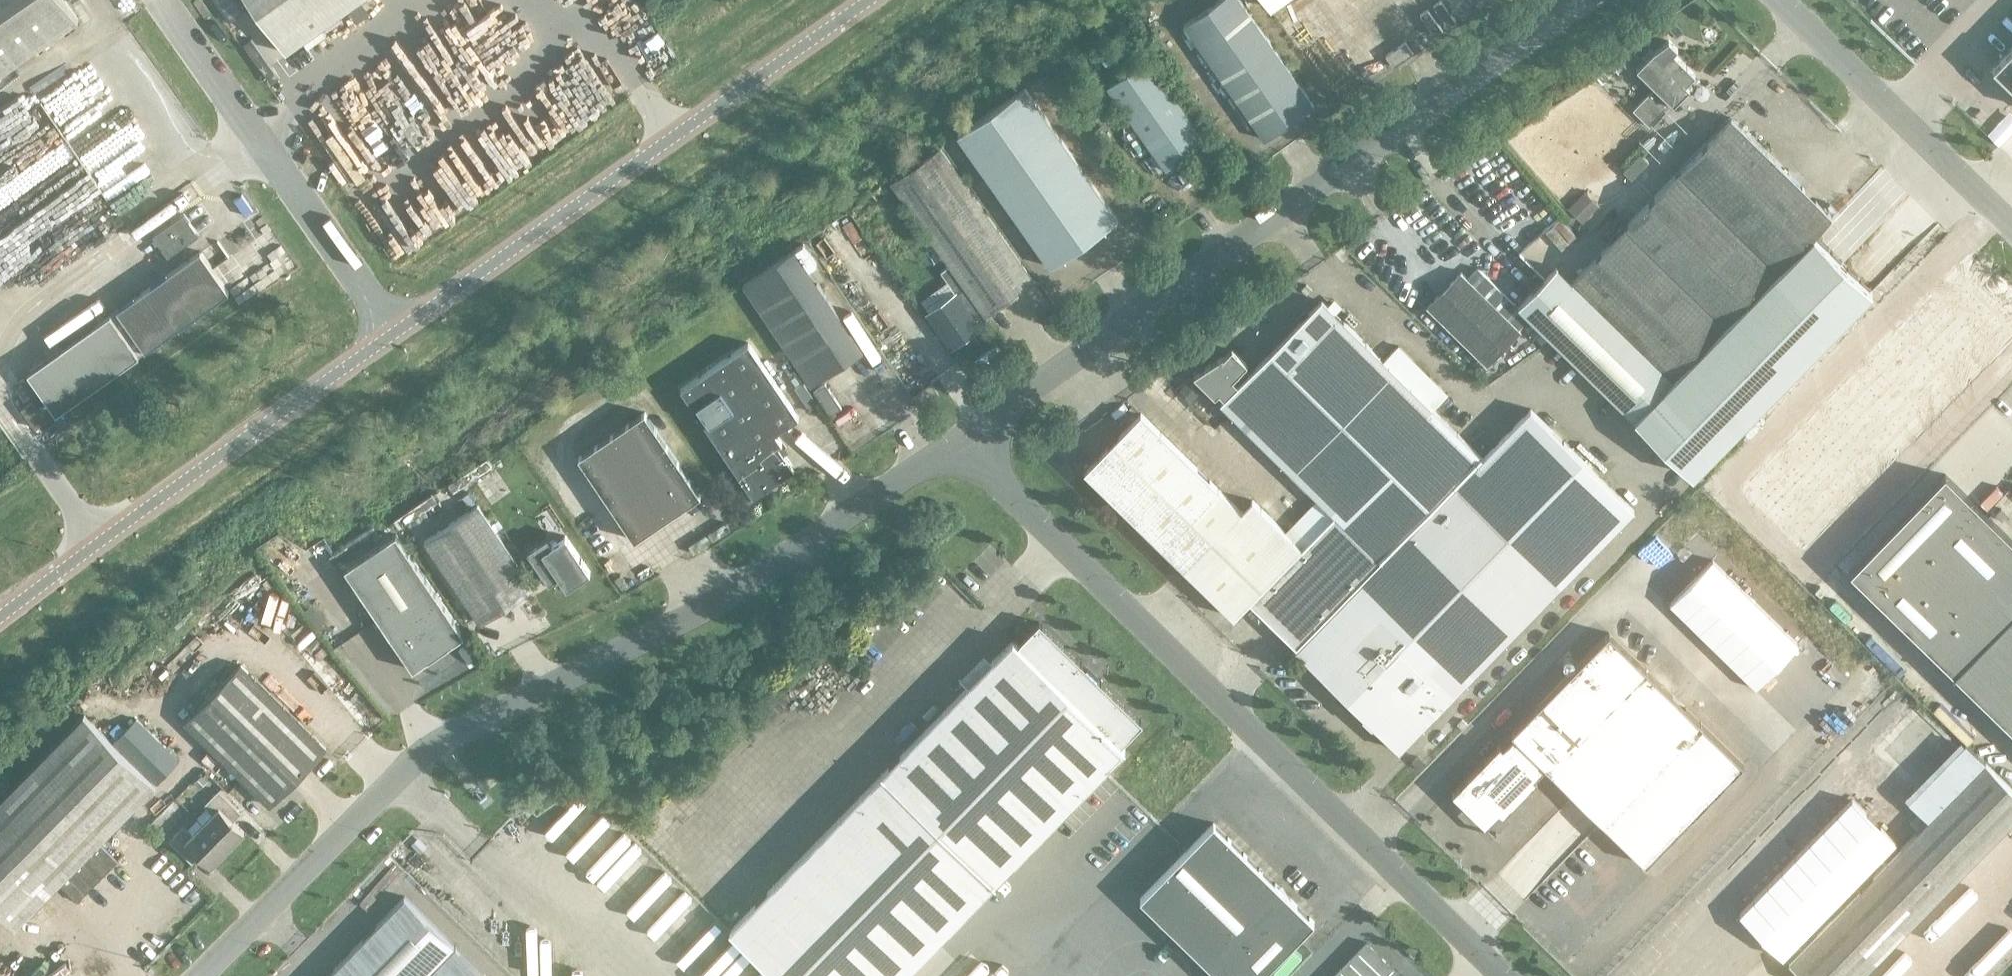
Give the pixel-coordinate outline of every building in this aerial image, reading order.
[(78,19),(65,0),(0,0),(0,74),(78,19)] [(285,53),(362,0),(248,0),(285,53)] [(1183,24),(1264,139),(1313,104),(1240,0),(1218,0),(1183,24)] [(1464,11),(1458,0),(1434,0),(1446,21),(1464,11)] [(1411,20),(1400,28),(1414,48),(1426,40),(1411,20)] [(1399,38),(1377,52),(1387,67),(1409,53),(1399,38)] [(1673,53),(1677,48),(1669,40),(1652,52),(1636,68),(1655,87),(1632,109),(1650,126),(1681,94),(1678,91),(1695,74),(1673,53)] [(1992,68),(2011,88),(2011,48),(1992,68)] [(1191,150),(1195,156),(1193,157),(1206,177),(1226,163),(1212,143),(1208,147),(1203,141),(1206,140),(1147,57),(1107,85),(1166,168),(1191,150)] [(1038,73),(1026,80),(1036,98),(1048,92),(1038,73)] [(1024,88),(958,135),(1051,266),(1117,219),(1024,88)] [(1055,99),(1047,104),(1059,122),(1067,117),(1055,99)] [(1518,306),(1530,317),(1692,476),(1872,292),(1813,234),(1832,216),(1731,117),(1571,281),(1556,267),(1518,306)] [(1033,280),(940,148),(891,183),(950,266),(982,311),(984,314),(1033,280)] [(1640,152),(1622,171),(1631,180),(1649,162),(1640,152)] [(884,182),(873,189),(880,199),(890,191),(884,182)] [(1585,191),(1568,209),(1584,223),(1600,205),(1585,191)] [(144,223),(161,215),(156,205),(139,213),(144,223)] [(184,214),(173,222),(176,226),(167,232),(164,228),(153,236),(168,257),(199,235),(184,214)] [(909,229),(917,241),(925,236),(917,223),(909,229)] [(928,242),(911,252),(922,271),(939,261),(928,242)] [(811,386),(862,351),(794,250),(742,284),(811,386)] [(229,292),(200,251),(117,310),(146,350),(229,292)] [(972,318),(982,311),(950,266),(941,272),(956,293),(929,312),(952,345),(978,326),(972,318)] [(1518,328),(1530,317),(1518,306),(1477,267),(1467,278),(1461,272),(1426,307),(1486,365),(1520,330),(1518,328)] [(1960,274),(1941,293),(1969,321),(1988,301),(1960,274)] [(1941,293),(1922,313),(1950,340),(1969,321),(1941,293)] [(1301,548),(1250,601),(1297,648),(1382,561),(1460,481),(1483,458),(1433,409),(1342,320),(1322,300),(1250,373),(1225,399),(1221,403),(1332,512),(1334,514),(1301,548)] [(1969,321),(1997,348),(2011,333),(2011,324),(1988,301),(1969,321)] [(1922,313),(1903,333),(1930,360),(1950,340),(1922,313)] [(90,390),(139,355),(110,314),(61,349),(28,373),(56,413),(90,390)] [(1969,321),(1950,340),(1978,368),(1997,348),(1969,321)] [(1903,333),(1884,353),(1911,380),(1930,360),(1903,333)] [(1950,340),(1930,360),(1959,388),(1978,368),(1950,340)] [(778,445),(782,443),(782,442),(775,432),(798,417),(748,343),(680,388),(753,495),(794,468),(778,445)] [(1222,357),(1194,376),(1215,397),(1219,393),(1225,399),(1250,373),(1244,367),(1247,364),(1232,349),(1223,358),(1222,357)] [(1884,353),(1864,373),(1892,399),(1911,380),(1884,353)] [(1930,360),(1911,380),(1939,408),(1959,388),(1930,360)] [(1864,373),(1845,392),(1873,419),(1892,399),(1864,373)] [(1911,380),(1892,399),(1920,427),(1939,408),(1911,380)] [(1187,382),(1180,389),(1191,399),(1198,393),(1187,382)] [(825,383),(813,391),(830,416),(841,408),(825,383)] [(1845,392),(1826,412),(1853,439),(1873,419),(1845,392)] [(1892,399),(1873,419),(1901,447),(1920,427),(1892,399)] [(46,420),(32,401),(22,409),(36,428),(46,420)] [(1296,649),(1399,750),(1564,581),(1634,509),(1531,408),(1483,458),(1460,481),(1382,561),(1297,648),(1296,649)] [(634,540),(700,495),(645,412),(578,457),(634,540)] [(1826,412),(1807,432),(1834,458),(1853,439),(1826,412)] [(1085,471),(1185,569),(1234,617),(1250,601),(1301,548),(1252,500),(1241,511),(1141,413),(1085,471)] [(1873,419),(1853,439),(1882,467),(1901,447),(1873,419)] [(1807,432),(1788,452),(1815,478),(1834,458),(1807,432)] [(1853,439),(1834,458),(1863,487),(1882,467),(1853,439)] [(1788,452),(1769,472),(1795,498),(1815,478),(1788,452)] [(1834,458),(1815,478),(1844,506),(1863,487),(1834,458)] [(1228,473),(1248,474),(1248,460),(1228,460),(1228,473)] [(1769,472),(1749,491),(1776,518),(1795,498),(1769,472)] [(1872,549),(1856,565),(1850,571),(1954,673),(2011,613),(2011,540),(1945,474),(1872,549)] [(1815,478),(1795,498),(1824,526),(1844,506),(1815,478)] [(1795,498),(1776,518),(1805,546),(1824,526),(1795,498)] [(478,505),(424,540),(481,623),(534,588),(478,505)] [(465,635),(396,534),(345,568),(413,669),(465,635)] [(546,579),(549,582),(559,576),(567,587),(590,572),(565,535),(552,544),(547,537),(538,543),(527,551),(546,579)] [(1722,603),(1680,646),(1766,730),(1808,687),(1722,603)] [(1954,673),(2011,729),(2011,613),(1954,673)] [(992,661),(883,774),(881,772),(881,773),(882,774),(730,930),(777,975),(903,975),(994,883),(995,884),(996,884),(994,883),(1125,749),(1121,745),(1143,722),(1096,677),(1093,680),(1083,670),(1086,667),(1039,622),(1017,644),(1013,640),(992,661)] [(1495,833),(1469,808),(1473,803),(1491,821),(1499,812),(1502,815),(1537,780),(1534,778),(1545,766),(1602,821),(1646,864),(1744,764),(1699,720),(1646,668),(1609,632),(1524,719),(1511,732),(1514,735),(1502,746),(1500,744),(1452,793),(1468,809),(1481,821),(1486,826),(1494,834),(1497,837),(1499,835),(1496,832),(1495,833)] [(185,722),(270,806),(326,749),(241,664),(185,722)] [(84,715),(0,801),(0,913),(15,928),(67,875),(99,842),(156,785),(144,774),(113,743),(84,715)] [(138,718),(113,743),(144,774),(169,748),(138,718)] [(1985,762),(1789,963),(1802,975),(1861,975),(2011,821),(2011,789),(1985,762)] [(203,824),(228,849),(244,832),(229,817),(238,809),(219,790),(204,805),(213,814),(203,824)] [(1851,799),(1738,915),(1783,956),(1895,842),(1851,799)] [(1288,949),(1315,921),(1213,822),(1139,898),(1219,975),(1261,975),(1288,949)] [(211,865),(228,849),(203,824),(192,834),(184,826),(169,840),(188,859),(196,851),(211,865)] [(116,859),(99,842),(67,875),(84,892),(116,859)] [(326,975),(485,975),(404,896),(326,975)] [(1358,952),(1383,975),(1385,975),(1393,967),(1367,942),(1358,952)] [(1365,975),(1383,975),(1358,952),(1349,961),(1365,975)] [(1346,975),(1365,975),(1349,961),(1340,970),(1346,975)] [(1385,975),(1399,975),(1401,974),(1393,967),(1385,975)]
